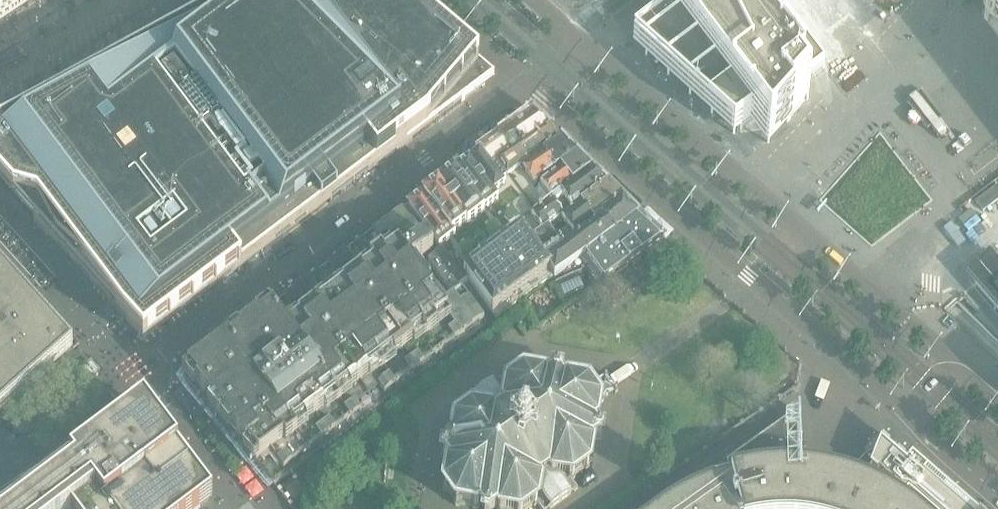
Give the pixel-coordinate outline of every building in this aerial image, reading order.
[(462,56),(443,40),(444,38),(433,28),(421,18),(419,20),(396,0),(248,0),(179,37),(156,49),(108,75),(74,94),(61,101),(57,103),(0,134),(0,185),(32,221),(55,246),(105,303),(111,310),(143,343),(152,336),(261,255),(263,253),(273,245),(329,203),(331,202),(376,168),(386,160),(408,143),(463,102),(465,101),(482,88),(485,86),(482,84),(462,56)] [(20,0),(0,0),(0,13),(20,0)] [(654,0),(668,19),(632,47),(733,137),(750,125),(767,148),(792,121),(789,118),(804,101),(795,90),(824,68),(772,0),(654,0)] [(997,35),(997,0),(971,0),(997,35)] [(524,123),(501,140),(511,154),(547,129),(533,117),(524,123)] [(514,158),(500,168),(509,180),(510,178),(522,170),(524,172),(561,141),(549,131),(514,158)] [(500,139),(480,154),(480,155),(491,169),(496,165),(511,154),(501,140),(500,139)] [(522,170),(510,178),(524,197),(577,158),(576,157),(561,142),(561,141),(524,172),(522,170)] [(452,176),(407,210),(408,211),(410,214),(440,253),(428,262),(450,295),(468,282),(496,319),(553,277),(542,259),(545,256),(534,240),(535,238),(542,233),(530,217),(532,215),(520,199),(507,180),(496,165),(491,169),(480,155),(452,176)] [(524,197),(520,199),(532,215),(592,172),(583,164),(577,158),(524,197)] [(532,215),(530,217),(542,233),(607,186),(592,172),(532,215)] [(542,233),(535,238),(547,255),(555,250),(622,202),(607,186),(542,233)] [(545,256),(542,259),(553,277),(554,279),(555,279),(568,269),(571,268),(579,261),(639,218),(638,217),(622,202),(555,250),(547,255),(545,256)] [(274,485),(440,361),(436,356),(458,339),(462,344),(476,334),(472,328),(477,325),(481,330),(487,326),(462,291),(439,308),(410,269),(433,252),(403,213),(373,236),(342,259),(184,377),(235,438),(274,485)] [(639,218),(579,261),(597,285),(603,281),(604,281),(661,239),(656,234),(652,230),(639,218)] [(970,274),(997,308),(997,265),(989,255),(970,274)] [(70,349),(53,330),(52,330),(49,326),(48,324),(45,327),(34,315),(24,304),(27,301),(0,271),(0,412),(70,349)] [(583,288),(577,274),(558,282),(563,297),(583,288)] [(91,363),(82,371),(88,378),(98,371),(91,363)] [(590,445),(589,446),(588,444),(593,440),(600,441),(602,434),(595,433),(590,427),(592,426),(593,427),(596,425),(597,421),(595,420),(597,408),(599,408),(600,404),(603,402),(602,400),(613,392),(614,394),(617,392),(615,389),(613,390),(610,385),(606,379),(608,378),(605,374),(602,377),(603,378),(593,386),(591,384),(588,387),(584,386),(583,388),(571,386),(571,384),(567,383),(564,385),(565,386),(563,388),(559,382),(560,375),(553,374),(552,381),(546,385),(545,383),(546,382),(544,379),(540,378),(540,381),(527,378),(527,376),(523,375),(520,378),(521,380),(510,387),(509,385),(506,388),(500,379),(466,403),(471,412),(468,414),(469,416),(459,423),(457,422),(454,424),(453,428),(456,428),(453,441),(451,441),(451,445),(448,447),(448,449),(447,452),(442,452),(441,459),(449,460),(452,465),(451,466),(450,466),(447,468),(446,472),(448,472),(446,485),(444,485),(443,489),(445,492),(447,491),(455,502),(453,503),(455,506),(459,507),(460,505),(472,507),(472,508),(477,508),(479,508),(479,506),(480,505),(483,508),(495,508),(497,508),(528,508),(533,506),(534,508),(537,505),(540,508),(550,508),(577,490),(571,481),(575,479),(574,477),(584,469),(586,471),(589,469),(589,465),(587,465),(590,452),(592,452),(592,448),(590,445)] [(212,499),(144,408),(9,508),(198,508),(212,499)] [(883,434),(876,452),(870,454),(865,457),(860,462),(856,467),(854,474),(852,483),(852,484),(837,479),(829,477),(822,476),(807,474),(800,474),(799,461),(793,461),(788,461),(788,418),(725,463),(729,479),(721,481),(704,487),(686,494),(670,504),(662,508),(969,508),(883,434)] [(305,492),(296,481),(285,489),(294,501),(305,492)]
